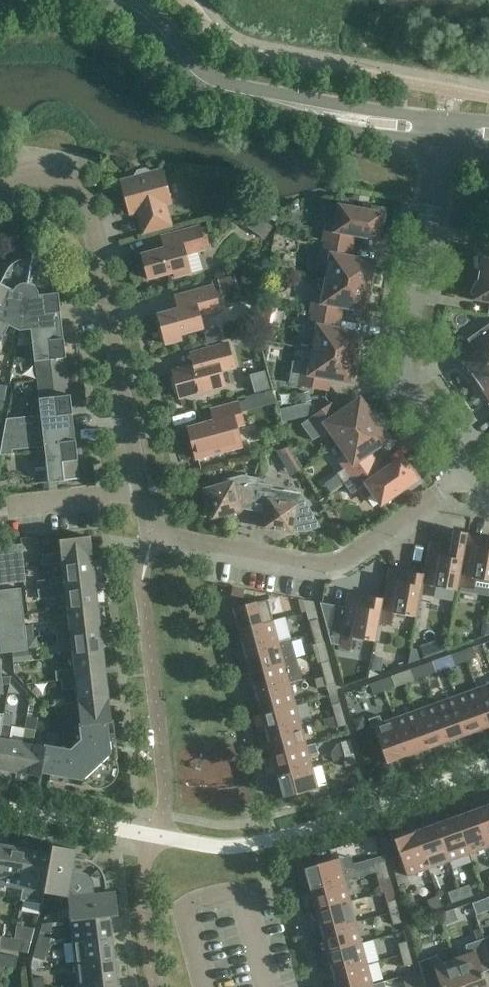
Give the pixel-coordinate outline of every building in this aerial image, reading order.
[(145,232),(170,225),(165,204),(171,202),(163,171),(151,175),(150,172),(146,170),(138,172),(136,176),(137,178),(122,182),(130,213),(142,210),(144,215),(141,216),(145,232)] [(324,241),(349,246),(351,234),(378,239),(379,231),(381,231),(385,215),(386,210),(366,206),(365,211),(340,206),(338,220),(328,219),(324,241)] [(239,219),(254,229),(261,219),(247,209),(239,219)] [(207,250),(200,226),(169,235),(173,246),(142,255),(144,262),(141,266),(143,275),(148,276),(148,279),(174,272),(175,278),(192,273),(187,255),(207,250)] [(327,279),(372,287),(373,286),(374,270),(372,270),(373,262),(347,257),(349,246),(324,241),(320,263),(330,266),(327,279)] [(488,277),(488,252),(483,251),(482,256),(478,256),(479,272),(479,276),(488,277)] [(7,272),(0,285),(0,320),(10,325),(10,326),(20,331),(33,259),(30,259),(26,259),(25,259),(22,259),(19,260),(18,261),(15,263),(14,263),(11,265),(9,268),(8,269),(7,272)] [(36,260),(33,259),(20,331),(31,330),(31,329),(58,326),(53,280),(52,277),(52,275),(51,274),(50,271),(48,269),(46,266),(44,264),(41,262),(39,261),(36,260)] [(238,291),(237,286),(235,279),(234,275),(218,279),(222,295),(238,291)] [(479,276),(478,279),(471,294),(475,296),(474,300),(488,303),(488,277),(479,276)] [(311,313),(336,317),(338,306),(365,310),(366,303),(368,303),(372,287),(327,279),(325,291),(315,290),(311,313)] [(220,310),(214,286),(183,295),(186,307),(158,315),(166,344),(182,340),(181,335),(204,329),(200,316),(220,310)] [(264,306),(261,321),(274,324),(277,308),(264,306)] [(314,350),(360,359),(360,358),(361,342),(359,341),(361,334),(334,329),(336,317),(311,313),(307,335),(317,338),(314,350)] [(10,326),(10,325),(0,320),(0,345),(10,326)] [(488,374),(488,325),(473,336),(482,349),(463,362),(466,366),(463,369),(475,379),(477,382),(488,374)] [(39,380),(67,377),(65,358),(67,358),(65,347),(61,348),(58,326),(31,329),(31,330),(35,362),(36,362),(39,380)] [(201,350),(204,362),(173,371),(180,398),(225,386),(221,372),(235,368),(228,343),(201,350)] [(360,359),(314,350),(312,363),(293,361),(289,384),(323,390),(325,377),(352,382),(353,374),(355,375),(360,359)] [(477,382),(479,385),(485,401),(488,399),(488,374),(477,382)] [(67,377),(39,380),(41,398),(39,399),(41,415),(6,419),(3,436),(70,428),(67,406),(72,406),(71,395),(70,395),(67,377)] [(311,401),(309,392),(299,394),(301,403),(311,401)] [(340,444),(377,418),(366,405),(365,406),(360,399),(338,415),(331,404),(310,419),(324,438),(332,433),(340,444)] [(237,426),(244,424),(239,403),(212,410),(214,421),(188,428),(197,459),(242,447),(237,426)] [(345,484),(373,465),(367,455),(389,440),(384,433),(385,432),(378,418),(377,418),(340,444),(347,454),(339,461),(345,469),(337,474),(345,484)] [(3,436),(0,450),(0,455),(12,454),(11,450),(45,446),(49,483),(79,479),(77,460),(78,460),(77,449),(72,450),(70,428),(3,436)] [(294,457),(288,447),(275,451),(283,464),(294,457)] [(373,465),(345,484),(352,495),(360,490),(365,498),(373,492),(381,504),(403,489),(405,493),(421,482),(419,477),(408,465),(407,465),(402,459),(380,474),(373,465)] [(254,511),(260,478),(243,475),(231,478),(232,482),(205,489),(206,495),(206,499),(206,503),(207,506),(209,510),(211,513),(213,519),(219,517),(222,518),(226,517),(230,516),(233,515),(236,512),(242,511),(242,509),(254,511)] [(260,478),(254,511),(267,514),(264,528),(292,533),(292,532),(297,532),(302,532),(306,532),(311,531),(315,529),(320,527),(320,528),(321,527),(302,494),(272,489),(273,485),(260,483),(261,478),(260,478)] [(63,564),(93,560),(90,536),(60,540),(62,554),(44,556),(45,566),(63,564)] [(488,537),(488,543),(467,539),(465,548),(458,587),(461,588),(460,592),(488,597),(488,537)] [(24,557),(22,544),(0,547),(0,560),(24,557)] [(458,591),(458,587),(465,548),(451,546),(450,551),(429,548),(424,575),(423,584),(458,591)] [(0,560),(0,572),(25,569),(24,557),(0,560)] [(52,588),(96,583),(93,560),(63,564),(65,578),(51,579),(37,581),(37,590),(50,588),(52,588)] [(0,572),(0,585),(27,582),(25,569),(0,572)] [(417,617),(423,584),(424,575),(410,572),(409,578),(388,574),(384,599),(379,623),(392,625),(395,613),(417,617)] [(67,596),(68,610),(98,606),(96,583),(52,588),(50,588),(51,597),(67,596)] [(243,598),(245,589),(233,587),(232,596),(243,598)] [(23,601),(22,589),(0,591),(0,604),(23,601)] [(379,623),(384,599),(369,596),(368,602),(347,599),(346,607),(339,643),(339,647),(351,649),(353,637),(376,642),(379,623)] [(238,630),(273,621),(268,600),(233,609),(238,630)] [(0,604),(0,616),(24,613),(23,601),(0,604)] [(339,643),(346,607),(321,604),(331,643),(339,643)] [(56,625),(58,635),(101,629),(98,606),(68,610),(70,624),(56,625)] [(52,621),(52,609),(34,610),(35,622),(52,621)] [(0,616),(0,629),(26,626),(24,613),(0,616)] [(313,633),(322,631),(318,619),(310,621),(313,633)] [(273,621),(238,630),(244,651),(279,642),(273,621)] [(0,629),(0,641),(27,638),(26,626),(0,629)] [(72,642),(74,656),(104,652),(101,629),(58,635),(59,643),(72,642)] [(322,631),(313,633),(316,644),(325,642),(322,631)] [(420,653),(441,649),(438,636),(417,640),(420,653)] [(0,641),(0,654),(29,651),(27,638),(0,641)] [(250,672),(296,660),(291,639),(279,642),(244,651),(250,672)] [(463,651),(467,662),(477,658),(473,647),(463,651)] [(467,662),(463,651),(452,655),(456,666),(467,662)] [(58,681),(63,681),(106,676),(104,652),(74,656),(75,670),(57,672),(58,681)] [(336,681),(346,680),(343,655),(333,657),(336,681)] [(290,684),(302,680),(296,660),(250,672),(255,693),(290,684)] [(324,675),(333,672),(330,661),(321,663),(324,675)] [(422,666),(426,677),(437,673),(433,662),(422,666)] [(426,677),(422,666),(411,670),(415,681),(426,677)] [(333,672),(324,675),(327,686),(336,684),(333,672)] [(77,688),(79,702),(109,699),(106,676),(63,681),(64,689),(77,688)] [(381,681),(385,692),(396,688),(392,677),(381,681)] [(385,692),(381,681),(370,685),(374,695),(385,692)] [(290,684),(255,693),(261,714),(296,704),(290,684)] [(488,724),(488,685),(476,689),(488,724)] [(469,734),(488,727),(488,724),(476,689),(456,697),(469,734)] [(436,704),(449,741),(469,734),(456,697),(436,704)] [(112,722),(112,720),(109,699),(79,702),(65,704),(67,714),(80,712),(81,724),(82,725),(112,722)] [(335,716),(344,714),(341,703),(332,705),(335,716)] [(296,704),(261,714),(267,735),(301,725),(296,704)] [(415,711),(429,748),(449,741),(436,704),(415,711)] [(395,719),(408,756),(429,748),(415,711),(395,719)] [(11,727),(13,716),(5,714),(0,740),(0,770),(17,773),(23,743),(9,740),(11,727)] [(344,714),(335,716),(339,728),(347,725),(344,714)] [(408,756),(395,719),(382,723),(379,715),(368,719),(371,728),(374,726),(387,763),(408,756)] [(117,760),(116,759),(118,759),(114,720),(112,720),(112,722),(82,725),(81,724),(79,724),(81,739),(71,749),(55,746),(57,734),(48,732),(46,745),(45,745),(45,746),(46,747),(41,774),(42,774),(51,776),(50,781),(88,787),(88,785),(89,786),(92,787),(93,788),(96,788),(97,789),(100,789),(104,788),(107,787),(108,787),(110,785),(111,784),(113,782),(115,780),(116,779),(117,777),(118,774),(118,773),(119,770),(119,767),(118,766),(118,763),(117,760)] [(23,743),(17,773),(41,777),(42,774),(41,774),(46,747),(45,746),(33,744),(35,731),(34,731),(36,723),(27,721),(25,729),(23,743)] [(301,725),(267,735),(272,755),(307,746),(301,725)] [(347,758),(344,759),(355,756),(351,740),(343,742),(347,758)] [(315,744),(307,746),(272,755),(278,776),(313,767),(309,755),(317,753),(315,744)] [(355,756),(344,759),(346,767),(358,764),(355,756)] [(313,767),(278,776),(284,798),(318,788),(313,767)] [(477,810),(488,843),(488,805),(477,810)] [(477,810),(457,817),(470,854),(488,847),(488,843),(477,810)] [(470,854),(457,817),(436,824),(450,861),(470,854)] [(450,861),(436,824),(416,832),(429,869),(450,861)] [(408,876),(429,869),(416,832),(395,839),(408,876)] [(9,846),(0,845),(0,894),(2,885),(9,846)] [(2,885),(24,889),(31,850),(9,846),(2,885)] [(90,861),(86,860),(75,858),(76,850),(63,847),(61,856),(52,854),(45,893),(56,895),(54,905),(59,911),(70,909),(71,921),(110,916),(109,907),(117,906),(116,892),(107,893),(106,882),(105,879),(105,875),(104,874),(102,871),(101,869),(99,867),(97,865),(95,863),(93,863),(90,861)] [(31,850),(24,889),(22,900),(43,904),(45,893),(52,854),(31,850)] [(310,889),(345,880),(340,859),(305,869),(310,889)] [(377,872),(388,870),(386,861),(374,864),(377,872)] [(388,870),(377,872),(379,881),(390,878),(388,870)] [(316,911),(351,901),(345,880),(310,889),(316,911)] [(459,889),(463,900),(474,896),(470,885),(459,889)] [(463,900),(459,889),(449,893),(453,904),(463,900)] [(443,907),(439,896),(428,900),(432,911),(443,907)] [(391,913),(399,911),(396,900),(388,902),(391,913)] [(322,932),(357,922),(351,901),(316,911),(322,932)] [(411,902),(403,905),(408,918),(422,913),(419,905),(411,902)] [(399,911),(391,913),(394,925),(402,923),(399,911)] [(71,921),(73,942),(112,937),(110,916),(71,921)] [(327,953),(362,943),(357,922),(322,932),(327,953)] [(42,924),(40,931),(49,934),(53,923),(42,924)] [(487,926),(481,928),(488,951),(488,931),(487,926)] [(455,959),(465,986),(488,986),(481,966),(488,964),(488,951),(481,928),(474,931),(477,941),(466,945),(467,955),(455,959)] [(48,950),(49,945),(51,939),(40,936),(37,946),(48,950)] [(13,950),(15,939),(4,937),(2,948),(13,950)] [(73,942),(76,963),(115,959),(112,937),(73,942)] [(15,939),(13,950),(24,952),(26,941),(15,939)] [(402,955),(410,953),(407,942),(399,944),(402,955)] [(333,973),(368,964),(362,943),(327,953),(333,973)] [(48,950),(37,946),(34,957),(44,960),(48,950)] [(410,953),(402,955),(405,967),(414,964),(410,953)] [(7,955),(5,967),(16,969),(18,957),(7,955)] [(455,959),(443,964),(438,956),(419,962),(425,986),(439,982),(441,986),(465,986),(455,959)] [(76,963),(78,985),(117,980),(115,959),(76,963)] [(373,985),(368,964),(333,973),(337,986),(366,986),(373,985)] [(407,983),(402,972),(388,978),(392,986),(397,986),(407,983)] [(44,978),(33,979),(34,986),(45,986),(44,978)]
